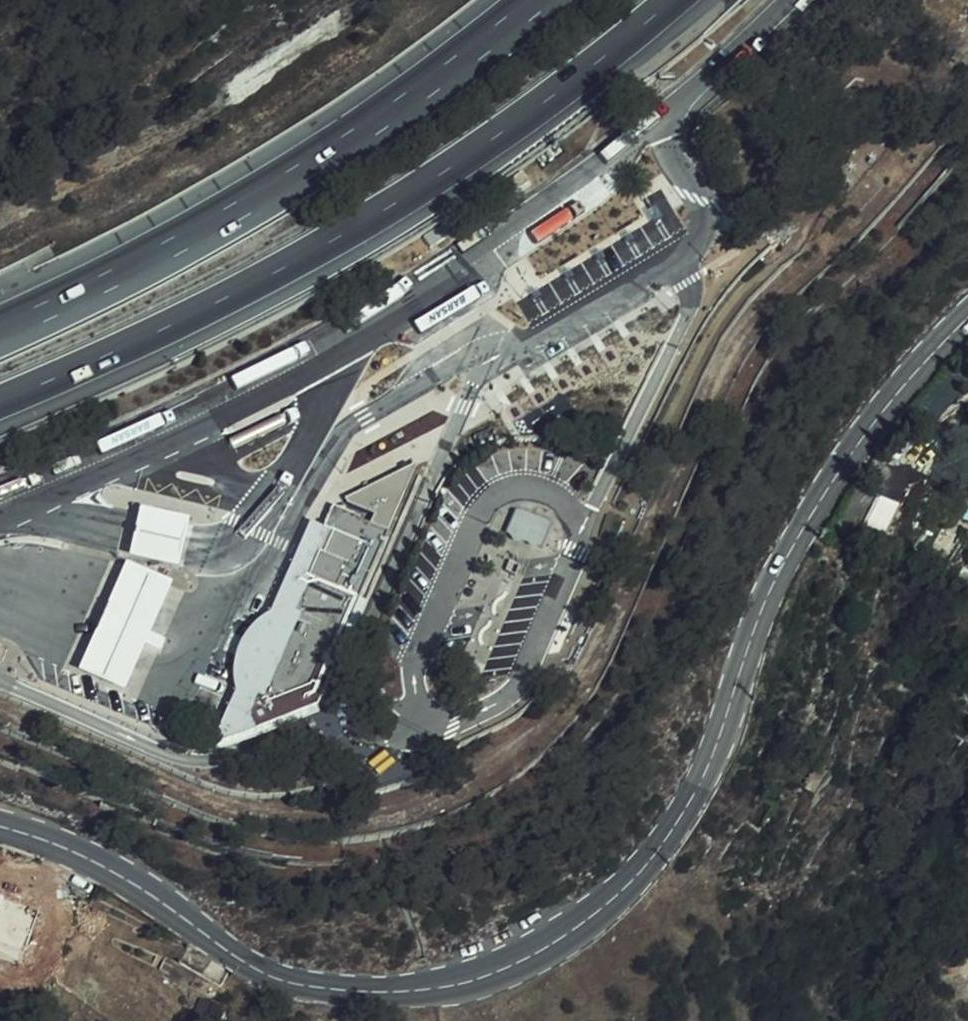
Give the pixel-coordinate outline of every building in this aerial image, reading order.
[(331,504),(323,525),(310,520),(273,608),(256,619),(244,632),(238,646),(235,659),(234,674),(237,688),(220,726),(228,743),(314,713),(334,666),(328,664),(423,462),(331,504)] [(190,517),(139,505),(132,533),(128,550),(178,563),(182,545),(183,542),(190,517)] [(540,540),(543,536),(543,530),(543,526),(541,521),(537,517),(532,514),(528,514),(523,514),(518,516),(515,520),(512,524),(512,529),(513,534),(514,535),(517,540),(521,543),(525,545),(531,545),(536,543),(540,540)] [(172,579),(125,559),(102,616),(81,666),(128,686),(149,635),(172,579)] [(216,1005),(193,997),(184,1020),(211,1020),(216,1005)]
